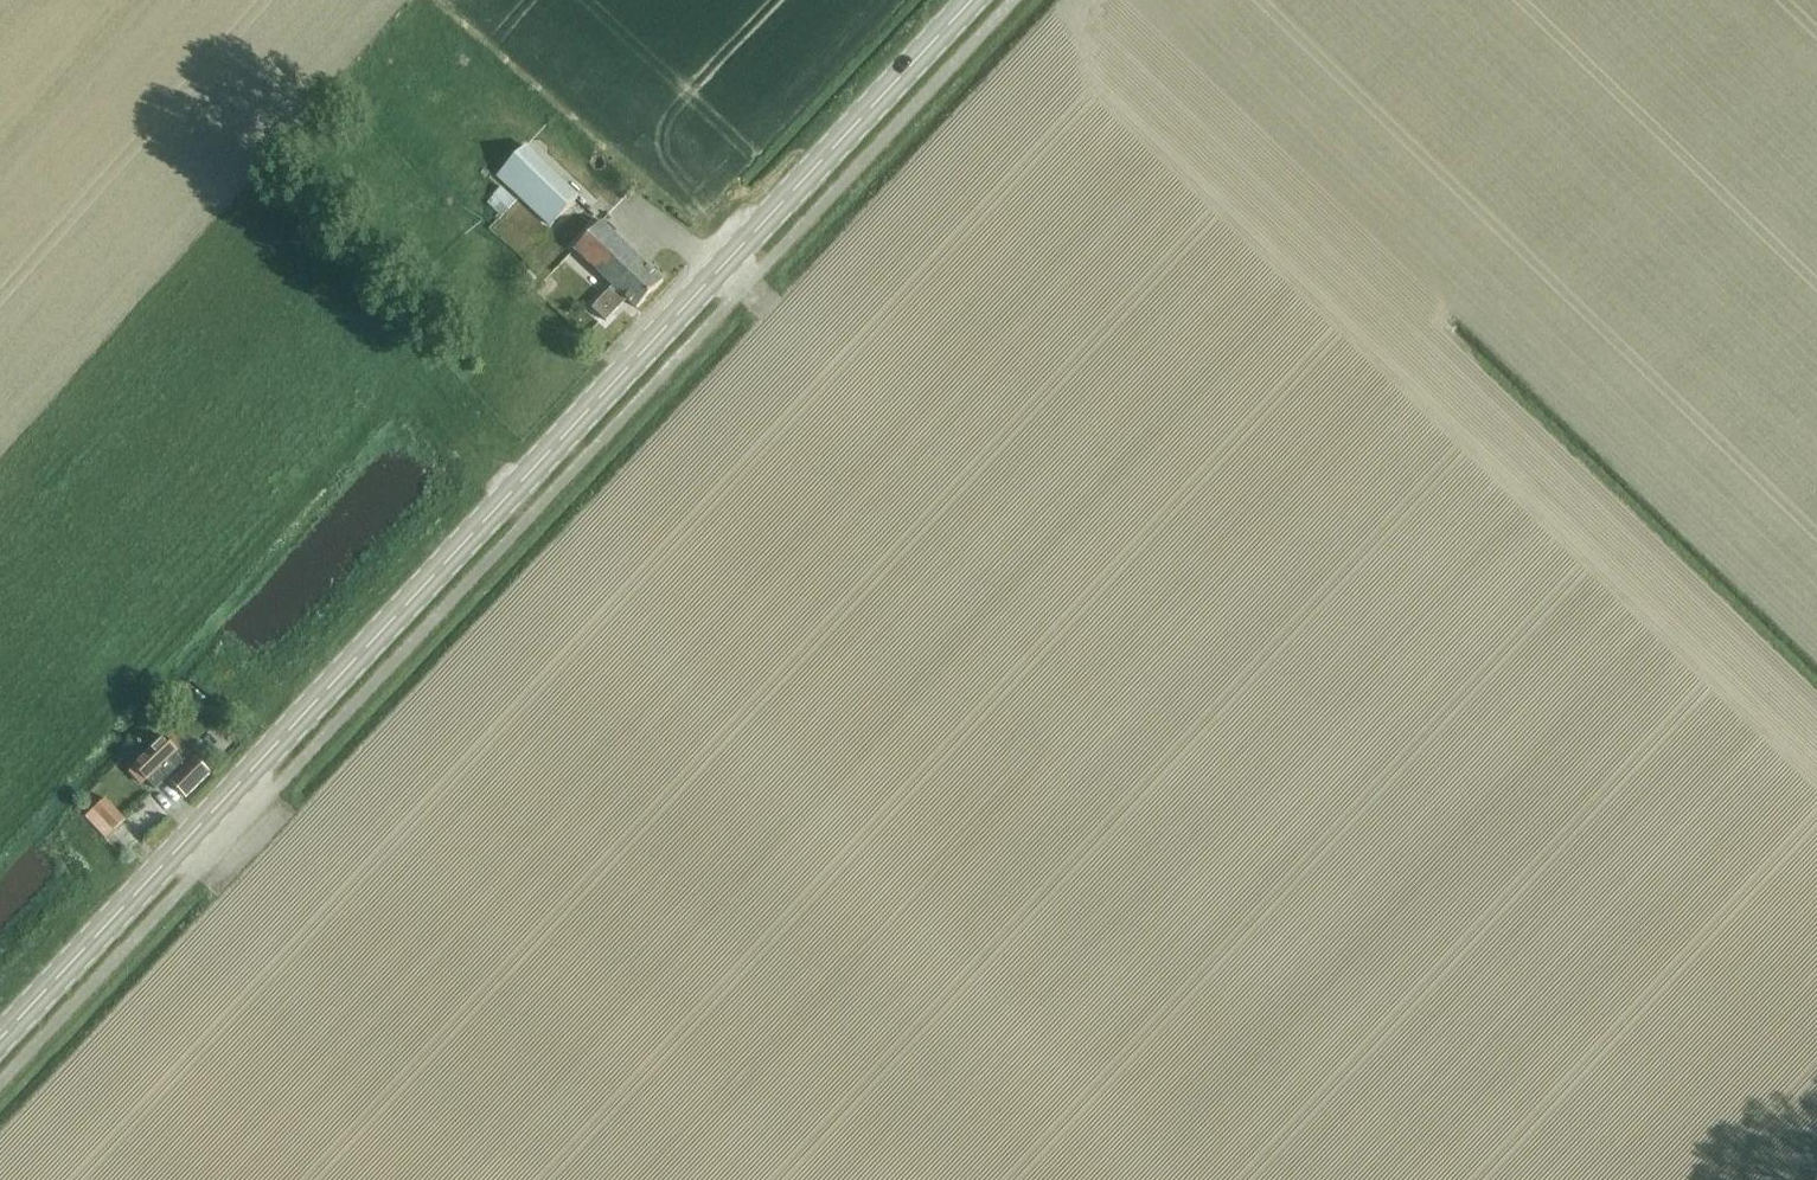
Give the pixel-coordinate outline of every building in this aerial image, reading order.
[(575,201),(524,153),(498,181),(550,229),(575,201)] [(501,190),(493,198),(508,212),(516,204),(501,190)] [(635,310),(661,282),(599,224),(573,251),(612,288),(595,307),(607,319),(625,300),(635,310)] [(236,745),(227,737),(214,750),(222,758),(236,745)] [(182,762),(174,754),(178,750),(166,738),(134,767),(146,780),(155,789),(167,778),(186,798),(210,773),(196,758),(191,763),(186,758),(182,762)] [(113,831),(124,820),(104,799),(93,809),(113,831)]
